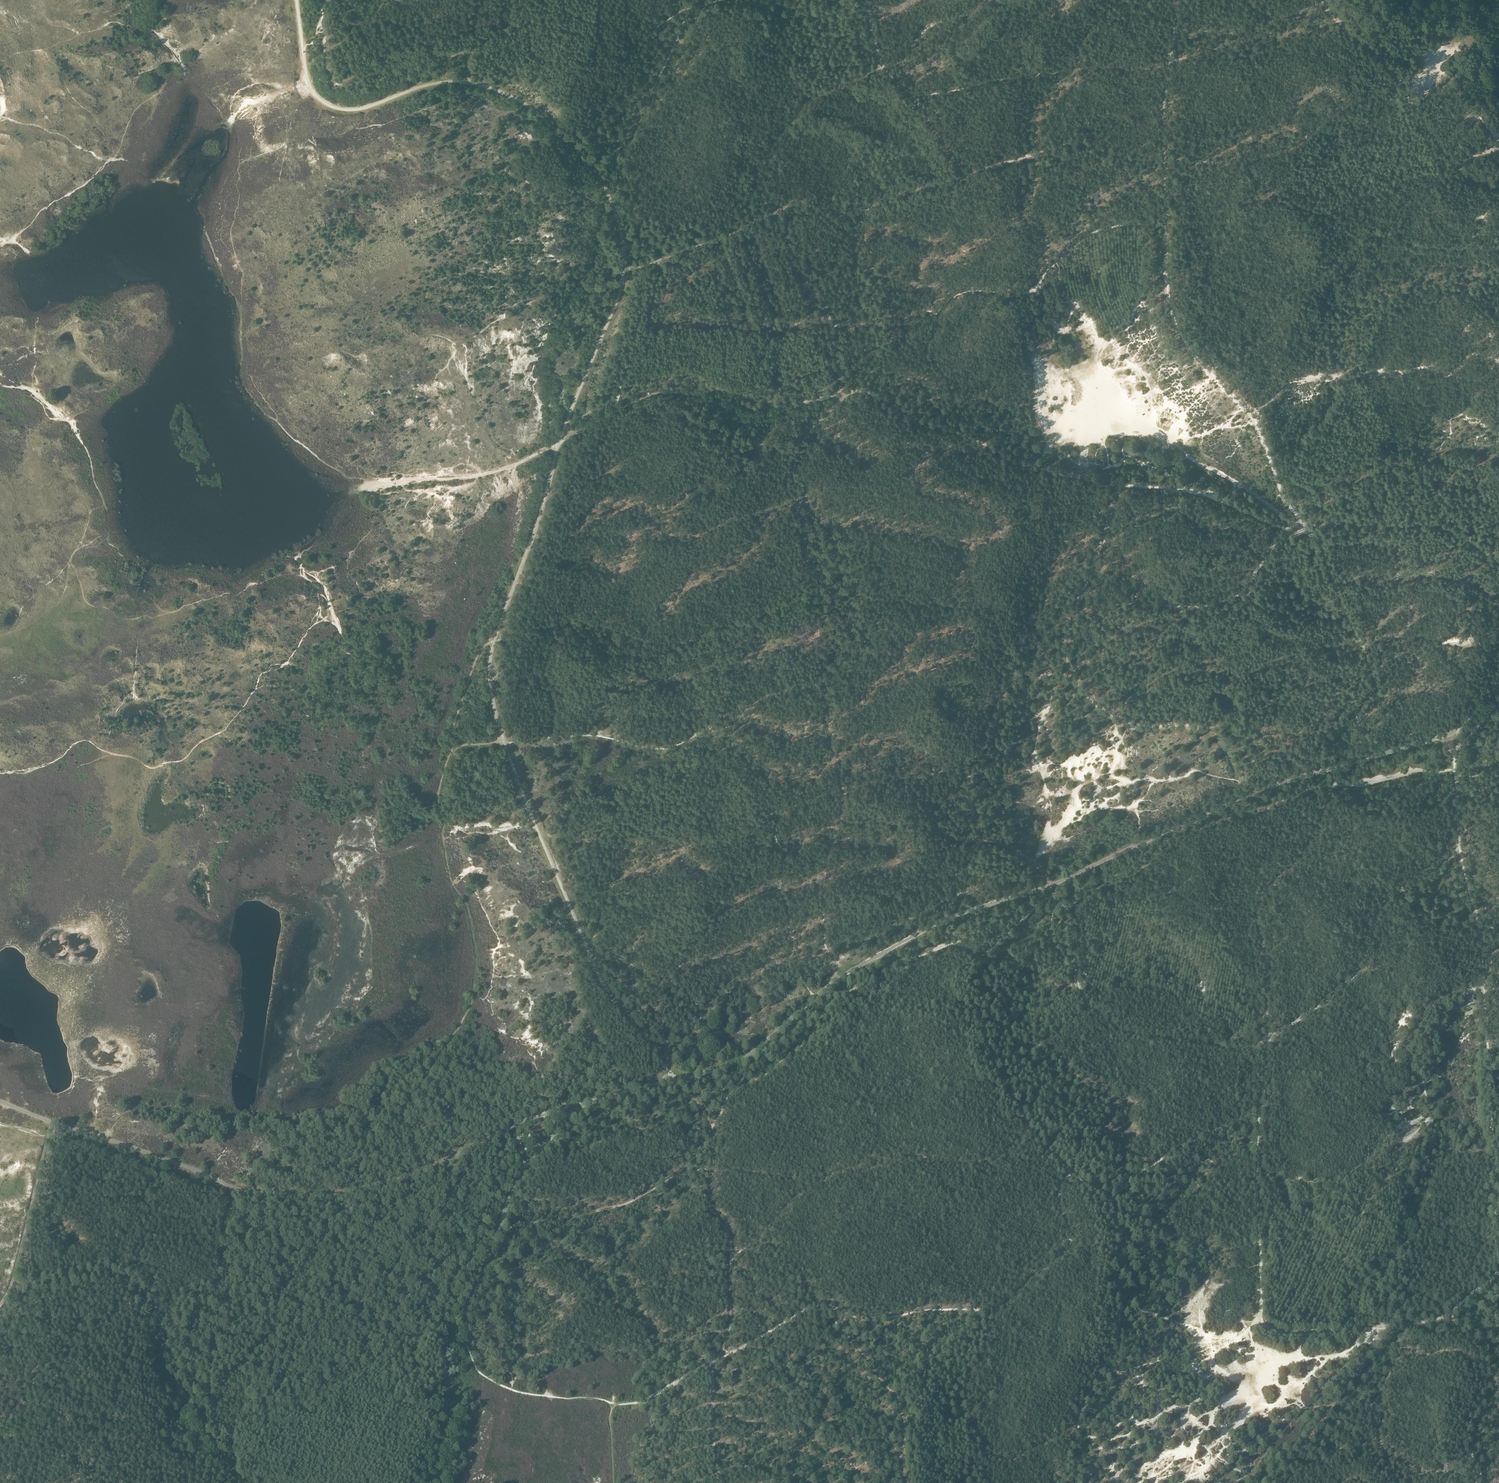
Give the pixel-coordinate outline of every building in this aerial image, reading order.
[(528,1127),(530,1133),(530,1134),(548,1130),(546,1122),(528,1127)]
